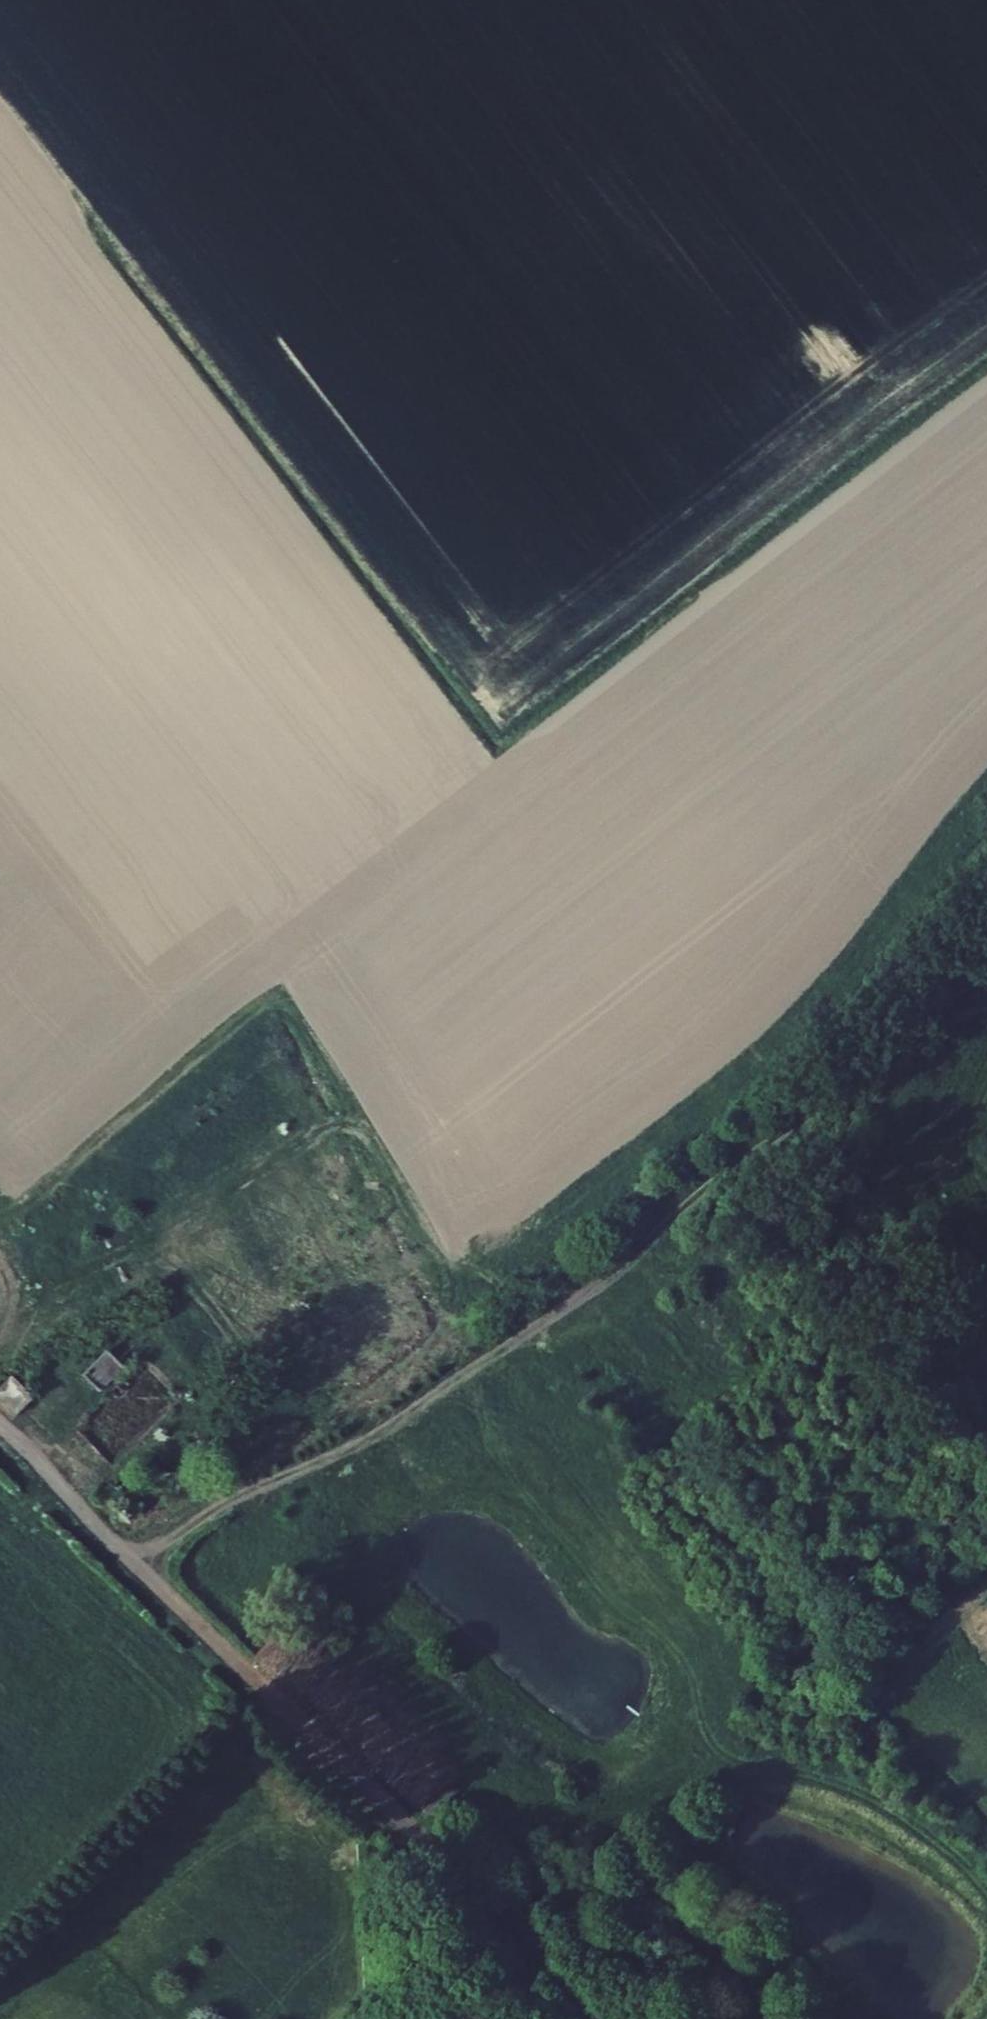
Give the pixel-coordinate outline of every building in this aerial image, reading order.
[(98,1394),(123,1368),(106,1351),(81,1376),(98,1394)] [(31,1397),(9,1377),(0,1387),(0,1409),(11,1419),(31,1397)]
